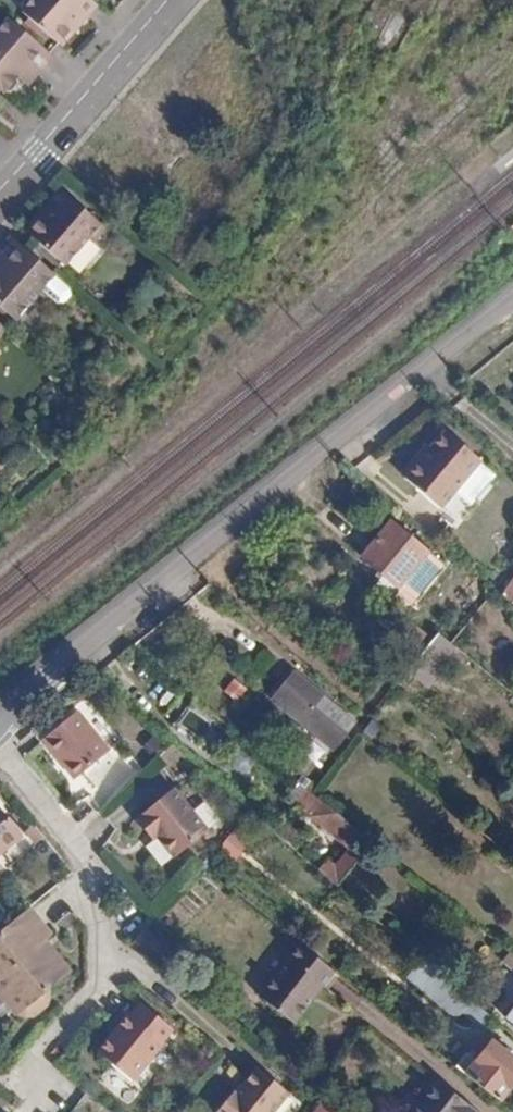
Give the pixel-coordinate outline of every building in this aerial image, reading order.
[(16,18),(53,50),(56,46),(64,45),(70,37),(71,31),(77,23),(81,22),(83,24),(95,11),(83,0),(32,0),(16,18)] [(0,32),(0,99),(1,99),(8,99),(16,89),(16,82),(17,81),(23,73),(35,83),(53,64),(7,24),(0,32)] [(23,73),(17,81),(28,91),(35,83),(23,73)] [(36,219),(37,226),(35,228),(72,260),(95,231),(108,216),(68,183),(55,197),(59,201),(50,211),(43,211),(36,219)] [(108,216),(95,231),(102,237),(114,221),(108,216)] [(23,294),(6,320),(14,326),(41,293),(58,307),(64,306),(71,298),(70,292),(54,278),(9,240),(0,251),(0,275),(23,294)] [(6,320),(23,294),(0,275),(0,315),(6,320)] [(401,467),(401,476),(436,506),(476,459),(440,428),(416,456),(407,458),(401,467)] [(360,557),(396,587),(426,552),(389,520),(360,557)] [(499,593),(512,604),(512,573),(499,593)] [(269,694),(332,746),(345,729),(342,726),(351,716),(290,667),(269,694)] [(74,702),(43,731),(76,768),(108,738),(74,702)] [(300,815),(346,852),(336,866),(327,860),(318,871),(338,889),(373,844),(310,793),(296,782),(284,797),(302,812),(300,815)] [(161,785),(127,815),(139,829),(144,825),(150,831),(167,851),(197,825),(161,785)] [(16,832),(0,811),(0,845),(16,832)] [(139,829),(145,835),(150,831),(144,825),(139,829)] [(239,861),(251,845),(234,832),(222,848),(239,861)] [(27,1026),(31,1022),(34,1025),(42,1027),(47,1021),(58,1007),(54,1002),(78,981),(60,959),(55,963),(47,954),(51,949),(57,944),(34,917),(0,946),(0,994),(27,1026)] [(157,937),(145,953),(155,960),(167,945),(157,937)] [(298,944),(257,996),(290,1023),(332,971),(298,944)] [(47,954),(55,963),(60,959),(51,949),(47,954)] [(428,961),(411,979),(440,1005),(456,987),(428,961)] [(128,1010),(99,1046),(137,1076),(165,1040),(162,1038),(171,1026),(139,1001),(130,1012),(128,1010)] [(461,1014),(482,1031),(492,1018),(471,1001),(461,1014)] [(497,1102),(512,1082),(512,1061),(492,1044),(478,1063),(465,1054),(454,1068),(497,1102)] [(285,1090),(253,1066),(233,1092),(230,1091),(213,1111),(268,1111),(285,1090)] [(436,1082),(412,1111),(475,1111),(436,1082)] [(310,1111),(338,1111),(321,1098),(310,1111)]
